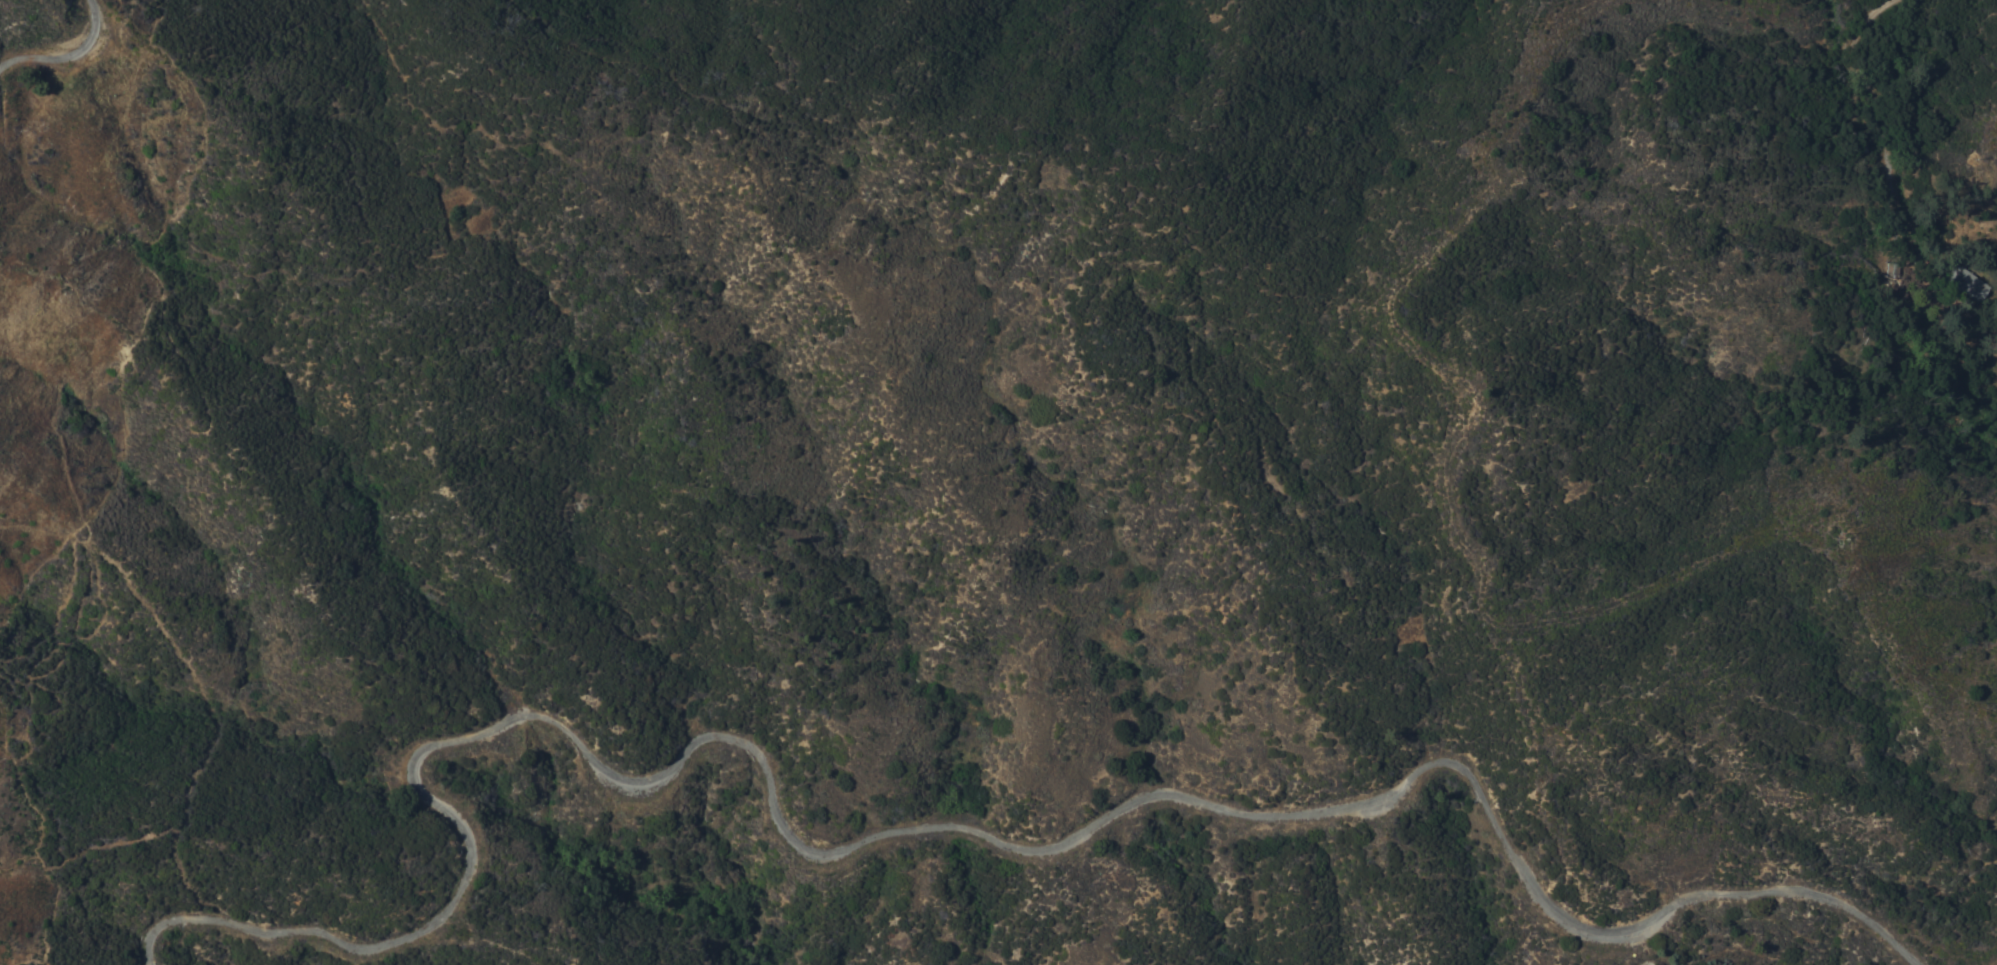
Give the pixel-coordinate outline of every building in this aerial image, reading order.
[(1943,278),(1955,261),(1988,285),(1977,302),(1943,278)]
